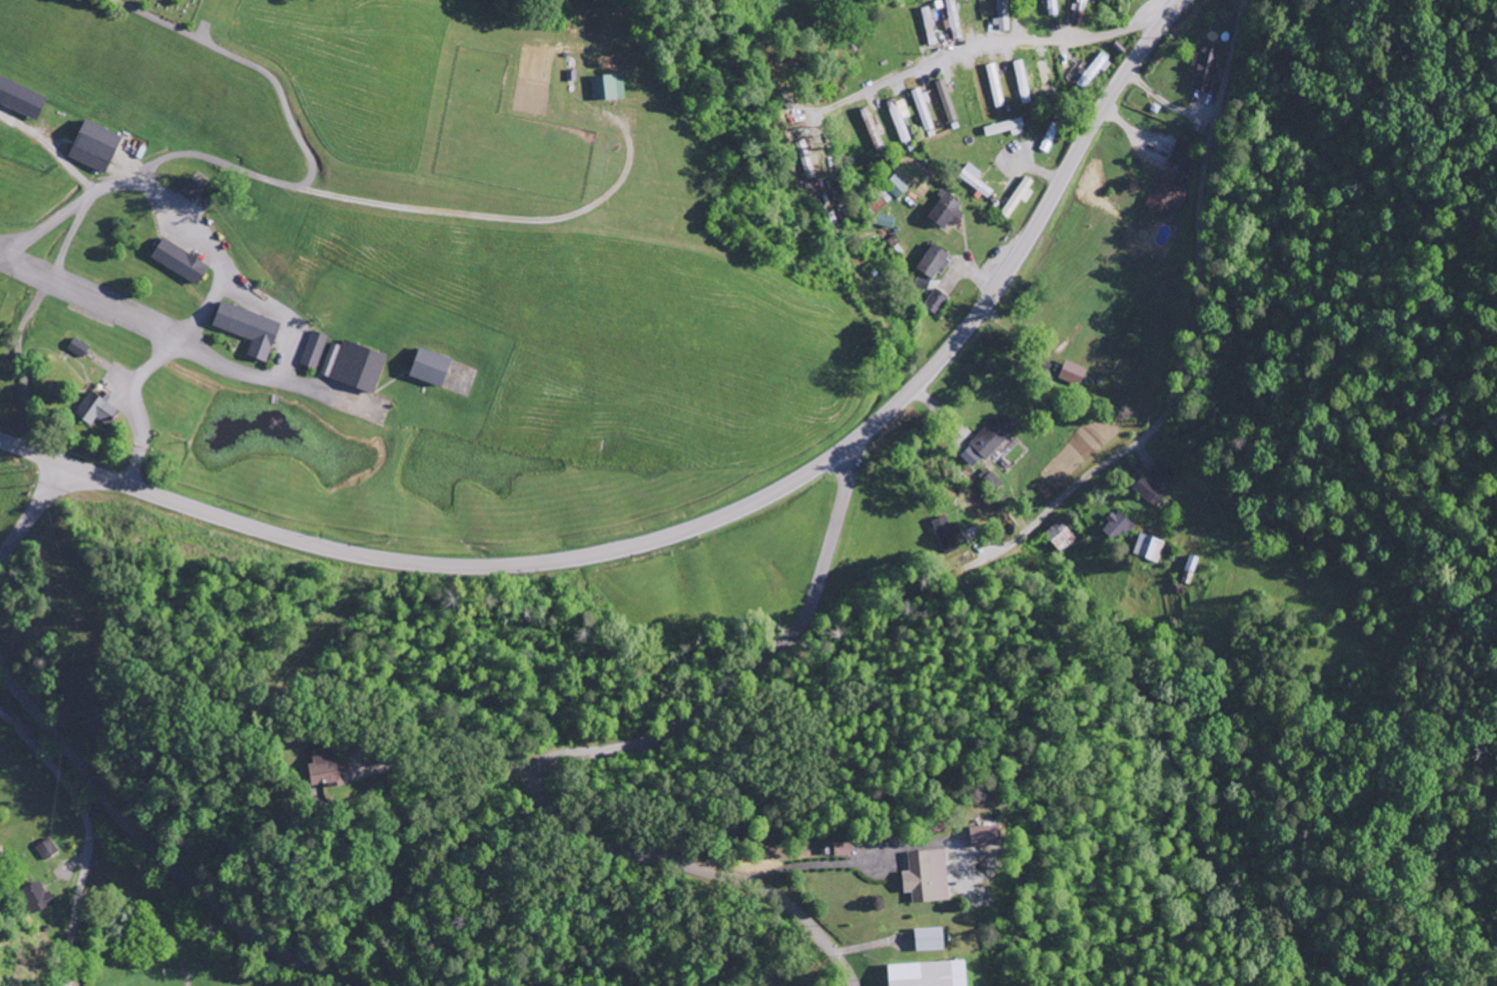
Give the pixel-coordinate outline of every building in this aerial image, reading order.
[(964,40),(959,0),(949,0),(951,22),(947,23),(948,30),(954,30),(956,41),(964,40)] [(1012,30),(1011,0),(999,0),(1000,30),(1012,30)] [(1059,0),(1049,0),(1049,18),(1059,17),(1059,0)] [(1075,24),(1083,26),(1087,0),(1079,0),(1075,24)] [(1195,74),(1198,74),(1196,92),(1214,94),(1215,79),(1219,80),(1223,48),(1198,45),(1195,74)] [(1113,63),(1104,55),(1089,72),(1098,80),(1113,63)] [(1016,64),(1025,106),(1034,104),(1025,61),(1016,64)] [(1007,108),(997,65),(988,67),(998,110),(1007,108)] [(50,97),(0,76),(0,104),(40,121),(50,97)] [(595,102),(627,101),(626,77),(593,78),(595,102)] [(950,91),(947,81),(938,84),(951,124),(960,121),(950,91)] [(931,104),(925,88),(913,93),(927,133),(936,130),(927,105),(931,104)] [(912,118),(905,99),(891,105),(893,110),(891,111),(902,140),(910,137),(904,121),(912,118)] [(1014,132),(1016,138),(1028,134),(1024,119),(987,130),(990,139),(1014,132)] [(110,175),(125,137),(88,122),(72,160),(110,175)] [(980,181),(985,174),(971,165),(961,181),(991,200),(996,192),(980,181)] [(1149,211),(1171,219),(1185,180),(1163,172),(1149,211)] [(900,202),(912,189),(899,177),(887,189),(900,202)] [(1003,216),(1011,221),(1023,201),(1029,205),(1036,193),(1031,191),(1036,182),(1027,177),(1003,216)] [(953,223),(959,227),(967,216),(957,209),(962,201),(948,192),(931,219),(949,230),(953,223)] [(877,227),(896,230),(897,219),(879,216),(877,227)] [(154,259),(200,287),(212,268),(166,240),(154,259)] [(919,270),(936,282),(941,274),(943,275),(955,257),(937,245),(919,270)] [(916,287),(929,292),(933,282),(921,277),(916,287)] [(925,308),(938,317),(951,299),(938,289),(925,308)] [(215,328),(254,342),(249,357),(270,365),(284,325),(224,303),(215,328)] [(320,371),(329,337),(312,333),(303,367),(320,371)] [(85,360),(92,348),(76,339),(70,351),(85,360)] [(377,395),(390,356),(345,342),(343,348),(333,344),(323,378),(377,395)] [(413,378),(446,390),(457,362),(424,349),(413,378)] [(1090,369),(1068,363),(1062,382),(1085,388),(1090,369)] [(95,427),(99,420),(113,429),(123,413),(109,404),(115,394),(99,384),(78,416),(95,427)] [(989,462),(1020,428),(1006,415),(993,428),(990,425),(971,446),(989,462)] [(1150,476),(1165,488),(1176,475),(1161,462),(1150,476)] [(1135,492),(1156,507),(1166,494),(1145,478),(1135,492)] [(1102,531),(1118,545),(1136,526),(1121,512),(1102,531)] [(1046,533),(1061,554),(1078,543),(1063,521),(1046,533)] [(1135,556),(1159,564),(1166,544),(1143,535),(1135,556)] [(974,827),(974,848),(1005,847),(1004,826),(974,827)] [(46,862),(60,853),(51,839),(37,849),(46,862)] [(853,844),(836,845),(836,858),(854,857),(853,844)] [(911,852),(912,872),(906,873),(907,893),(915,893),(916,903),(951,901),(949,851),(911,852)] [(27,918),(57,905),(52,892),(47,894),(42,883),(16,893),(27,918)] [(948,951),(947,928),(918,930),(919,952),(948,951)] [(893,985),(971,985),(969,961),(892,965),(893,985)]
